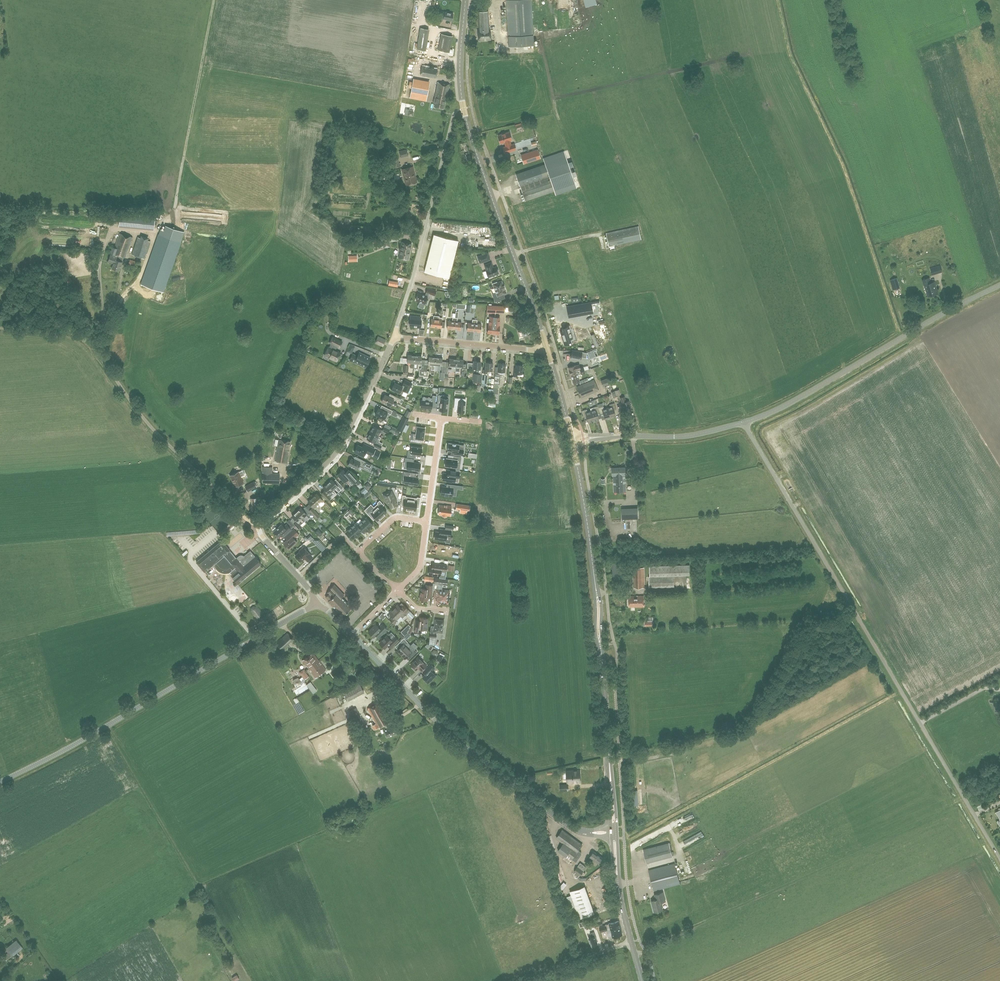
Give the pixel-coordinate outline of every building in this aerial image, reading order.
[(534,45),(531,0),(508,0),(506,0),(509,47),(534,45)] [(440,11),(439,15),(443,16),(443,19),(451,21),(453,13),(444,12),(440,11)] [(489,29),(488,11),(478,11),(479,30),(478,30),(479,40),(483,40),(486,40),(490,39),(490,29),(489,29)] [(425,50),(429,29),(421,28),(417,49),(425,50)] [(449,52),(452,36),(441,34),(438,50),(449,52)] [(436,78),(437,69),(422,67),(420,75),(436,78)] [(426,101),(430,81),(414,78),(413,81),(412,85),(410,98),(426,101)] [(446,101),(449,84),(437,82),(434,98),(436,98),(434,106),(442,108),(444,100),(446,101)] [(509,134),(509,132),(505,133),(504,132),(501,133),(501,134),(498,135),(500,143),(504,142),(506,146),(503,147),(505,153),(516,149),(514,143),(511,144),(510,140),(511,140),(509,134)] [(464,163),(471,161),(466,143),(459,144),(464,163)] [(524,163),(540,158),(537,150),(521,155),(524,163)] [(525,201),(554,191),(557,199),(575,193),(573,186),(563,158),(561,153),(543,158),(545,164),(533,168),(534,172),(517,178),(525,201)] [(406,185),(417,182),(413,166),(402,169),(406,185)] [(169,273),(180,242),(184,232),(165,225),(164,230),(161,229),(159,234),(148,265),(169,273)] [(607,249),(610,249),(609,245),(641,238),(639,228),(607,235),(609,245),(606,246),(607,249)] [(125,258),(132,237),(120,233),(114,247),(112,246),(110,253),(113,254),(113,255),(110,254),(108,261),(114,263),(112,268),(119,270),(122,262),(121,261),(122,257),(125,258)] [(384,248),(390,247),(389,242),(399,240),(398,234),(382,236),(384,248)] [(449,278),(458,240),(434,234),(424,271),(428,272),(428,273),(428,274),(432,275),(433,274),(449,278)] [(144,259),(150,241),(138,237),(132,254),(144,259)] [(408,259),(411,244),(402,242),(399,258),(408,259)] [(486,261),(483,255),(477,257),(480,263),(486,261)] [(493,267),(491,262),(484,265),(486,270),(488,277),(499,273),(496,266),(493,267)] [(900,288),(897,277),(890,280),(893,290),(900,288)] [(930,283),(929,278),(922,280),(924,285),(925,285),(929,296),(926,297),(938,293),(934,282),(930,283)] [(506,293),(501,280),(497,282),(492,283),(496,292),(492,294),(495,302),(501,299),(499,295),(506,293)] [(427,296),(418,293),(416,300),(425,303),(427,296)] [(569,317),(593,313),(591,302),(567,307),(569,317)] [(420,320),(421,317),(414,316),(414,319),(410,319),(409,325),(417,326),(418,320),(420,320)] [(454,329),(455,317),(453,317),(452,321),(448,321),(447,328),(454,329)] [(474,331),(475,319),(472,319),(472,323),(467,323),(467,330),(474,331)] [(563,331),(560,331),(564,345),(572,343),(571,339),(573,338),(570,329),(571,329),(569,325),(566,326),(567,326),(562,328),(563,331)] [(383,346),(385,340),(378,336),(375,343),(383,346)] [(328,346),(324,355),(325,355),(329,357),(329,358),(333,360),(333,359),(336,361),(341,352),(335,350),(337,346),(339,347),(342,341),(333,337),(330,343),(331,343),(329,347),(328,346)] [(580,358),(581,352),(572,350),(571,357),(580,358)] [(353,354),(350,360),(355,362),(356,361),(358,362),(357,363),(361,365),(362,364),(366,366),(370,357),(359,352),(357,356),(353,354)] [(466,376),(467,363),(463,363),(463,360),(456,359),(455,371),(459,371),(460,367),(462,367),(461,376),(466,376)] [(481,367),(480,367),(480,361),(474,361),(473,363),(470,363),(469,368),(473,368),(477,368),(476,374),(474,374),(473,381),(480,382),(481,374),(481,367)] [(492,371),(493,362),(486,362),(485,370),(484,369),(483,373),(487,373),(487,370),(492,371)] [(505,372),(505,364),(498,363),(498,371),(497,373),(495,373),(494,384),(500,384),(501,375),(502,372),(505,372)] [(581,372),(579,364),(575,366),(575,365),(568,367),(570,375),(581,372)] [(522,374),(522,365),(516,365),(516,367),(514,367),(514,376),(517,376),(517,373),(522,374)] [(585,373),(590,372),(589,369),(584,370),(584,371),(581,372),(570,375),(571,375),(573,384),(579,382),(580,384),(583,383),(585,382),(585,381),(586,382),(594,378),(593,376),(588,379),(587,378),(579,381),(578,375),(585,373)] [(581,398),(598,390),(594,379),(577,386),(581,398)] [(408,393),(412,383),(407,381),(405,380),(402,385),(405,386),(404,387),(394,382),(391,389),(402,394),(403,391),(408,393)] [(392,398),(385,395),(381,401),(390,406),(394,399),(399,402),(401,399),(394,395),(392,398)] [(432,403),(435,404),(436,396),(432,395),(432,401),(421,400),(421,407),(431,408),(432,403)] [(438,395),(437,404),(440,404),(440,410),(447,411),(448,399),(444,398),(444,396),(438,395)] [(626,402),(624,396),(620,398),(624,409),(631,406),(629,401),(626,402)] [(454,405),(457,405),(456,412),(458,412),(458,413),(461,413),(461,412),(465,413),(466,401),(466,399),(455,398),(454,405)] [(610,417),(615,416),(613,410),(616,409),(614,403),(609,404),(610,407),(607,408),(610,417)] [(593,420),(599,419),(597,413),(600,412),(598,408),(598,406),(593,407),(593,410),(590,411),(593,420)] [(604,409),(603,406),(598,408),(600,412),(600,414),(603,413),(605,419),(610,417),(607,408),(604,409)] [(391,414),(392,410),(387,408),(385,411),(378,408),(378,409),(377,408),(376,409),(375,410),(376,411),(376,412),(375,414),(384,419),(387,412),(391,414)] [(587,412),(587,409),(582,411),(583,417),(586,416),(588,422),(593,420),(590,411),(587,412)] [(408,421),(408,419),(409,418),(408,418),(403,416),(397,429),(402,431),(402,432),(408,421)] [(378,436),(381,429),(373,426),(370,432),(378,436)] [(375,442),(378,436),(370,432),(367,439),(375,442)] [(287,463),(291,441),(278,439),(274,461),(287,463)] [(449,451),(449,454),(464,456),(465,452),(457,451),(458,446),(445,444),(444,450),(449,451)] [(367,449),(358,445),(354,451),(364,456),(365,452),(371,455),(374,449),(368,446),(367,449)] [(418,453),(419,448),(408,447),(408,452),(406,451),(405,454),(411,455),(411,452),(418,453)] [(445,465),(456,467),(457,463),(460,463),(461,457),(453,456),(453,459),(446,458),(445,465)] [(371,464),(359,458),(357,461),(351,458),(348,464),(357,469),(359,465),(368,469),(369,469),(371,464)] [(409,461),(403,460),(403,463),(405,463),(404,468),(408,469),(416,470),(417,465),(409,464),(409,461)] [(279,483),(279,473),(272,473),(272,467),(263,467),(262,483),(279,483)] [(626,475),(625,467),(612,468),(612,475),(613,475),(614,481),(625,480),(625,475),(626,475)] [(349,477),(343,469),(337,474),(344,482),(346,480),(351,485),(355,482),(358,485),(360,483),(357,480),(352,474),(349,477)] [(235,486),(243,482),(238,471),(230,475),(235,486)] [(445,473),(444,480),(456,481),(456,476),(461,477),(461,475),(461,472),(453,471),(453,474),(445,473)] [(402,482),(412,483),(413,478),(409,478),(409,475),(400,474),(399,478),(403,478),(402,482)] [(646,485),(645,477),(632,477),(633,486),(646,485)] [(336,484),(332,479),(327,483),(333,490),(336,487),(336,488),(336,489),(338,492),(343,487),(339,482),(336,484)] [(611,492),(626,491),(625,480),(614,481),(614,486),(611,486),(611,492)] [(330,495),(332,493),(331,492),(333,490),(327,483),(323,487),(330,495)] [(452,496),(453,487),(442,486),(441,494),(452,496)] [(330,503),(333,500),(324,490),(321,493),(330,503)] [(320,497),(317,493),(312,497),(318,504),(321,501),(322,503),(323,502),(329,508),(332,505),(330,503),(321,493),(322,495),(320,497)] [(409,510),(411,497),(406,496),(406,495),(402,495),(402,501),(404,502),(404,509),(409,510)] [(252,510),(262,509),(261,497),(251,498),(252,510)] [(320,509),(321,507),(318,504),(312,497),(308,501),(315,509),(317,507),(318,509),(320,509)] [(416,503),(419,504),(420,497),(417,497),(417,498),(411,497),(409,510),(415,510),(416,503)] [(384,505),(379,500),(377,502),(378,503),(374,507),(382,516),(386,512),(382,507),(384,505)] [(446,515),(450,515),(451,506),(447,505),(447,506),(439,505),(438,514),(442,514),(442,516),(446,516),(446,515)] [(319,516),(312,507),(309,510),(313,515),(316,518),(319,516)] [(382,516),(374,507),(369,511),(369,510),(366,512),(371,517),(373,515),(378,520),(382,516)] [(306,513),(301,508),(296,512),(305,521),(309,517),(310,518),(313,515),(309,510),(306,513)] [(622,509),(622,519),(638,518),(638,509),(622,509)] [(301,525),(305,521),(296,512),(292,516),(297,521),(294,523),(293,523),(296,526),(298,529),(299,529),(302,527),(301,525)] [(366,517),(362,521),(369,529),(372,526),(371,526),(373,524),(366,517)] [(366,531),(369,529),(362,521),(358,525),(364,532),(366,531)] [(356,523),(351,527),(358,535),(361,532),(362,531),(364,533),(364,532),(358,525),(356,523)] [(284,527),(281,524),(273,531),(278,537),(283,532),(286,534),(291,529),(286,524),(284,527)] [(355,537),(358,535),(351,527),(346,531),(353,539),(355,537)] [(289,548),(296,541),(294,538),(298,534),(294,529),(289,533),(291,536),(284,543),(289,548)] [(450,536),(451,531),(440,529),(440,532),(436,531),(435,539),(446,540),(446,536),(450,536)] [(244,578),(261,563),(255,556),(250,551),(244,556),(243,555),(242,555),(241,555),(239,555),(240,558),(237,559),(236,558),(231,552),(231,553),(229,551),(230,550),(221,540),(208,552),(219,566),(216,569),(217,570),(218,570),(218,571),(219,571),(220,572),(221,572),(222,572),(222,573),(224,573),(226,573),(227,573),(228,573),(229,572),(231,574),(231,575),(238,583),(244,578)] [(447,549),(434,546),(433,554),(446,556),(447,549)] [(307,561),(312,557),(303,547),(299,551),(300,551),(295,556),(300,561),(304,558),(305,558),(307,561)] [(209,575),(216,569),(219,566),(208,552),(196,562),(204,572),(205,571),(209,575)] [(638,568),(638,560),(627,560),(627,568),(635,568),(636,578),(634,578),(635,587),(644,587),(644,574),(649,574),(649,568),(638,568)] [(614,578),(624,577),(623,562),(613,562),(614,578)] [(446,571),(447,565),(433,563),(432,566),(430,566),(429,574),(440,575),(441,570),(446,571)] [(649,587),(674,586),(674,576),(690,575),(690,565),(649,566),(650,576),(649,576),(649,587)] [(433,589),(436,590),(435,597),(438,598),(437,601),(437,602),(438,601),(447,603),(449,591),(439,589),(440,584),(447,585),(448,579),(434,577),(433,589)] [(342,616),(351,607),(342,597),(344,595),(334,584),(330,588),(330,589),(327,592),(329,594),(325,597),(329,600),(328,601),(342,616)] [(431,596),(432,585),(426,584),(426,589),(421,588),(420,599),(427,600),(428,596),(431,596)] [(644,604),(644,596),(629,596),(629,607),(643,607),(643,620),(645,620),(645,604),(644,604)] [(410,611),(402,603),(399,606),(397,604),(393,609),(403,618),(410,611)] [(257,619),(263,614),(256,606),(251,611),(257,619)] [(395,625),(403,618),(393,609),(389,613),(393,617),(393,618),(390,620),(395,625)] [(427,625),(427,618),(420,617),(420,621),(416,620),(414,632),(421,633),(421,629),(427,630),(427,625)] [(645,626),(653,626),(653,618),(648,618),(648,621),(645,621),(645,626)] [(436,638),(436,634),(437,632),(442,632),(444,621),(435,619),(434,626),(431,626),(430,630),(430,633),(429,637),(436,638)] [(380,629),(376,624),(368,632),(374,637),(379,632),(381,634),(387,629),(383,625),(380,629)] [(295,640),(288,633),(282,638),(276,644),(281,650),(289,642),(291,644),(295,640)] [(391,640),(387,635),(379,643),(385,648),(391,642),(394,645),(398,640),(395,636),(391,640)] [(401,655),(411,645),(404,638),(398,643),(400,646),(400,647),(397,650),(401,655)] [(412,657),(416,652),(417,652),(411,645),(401,655),(405,659),(409,655),(410,655),(412,657)] [(308,668),(318,660),(313,652),(302,660),(308,668)] [(421,671),(426,666),(423,663),(418,657),(410,665),(412,667),(412,668),(414,669),(415,669),(416,670),(418,668),(421,671)] [(315,678),(326,670),(318,660),(308,668),(315,678)] [(428,682),(435,675),(431,671),(435,668),(430,664),(423,671),(425,674),(422,677),(428,682)] [(349,700),(364,692),(358,682),(343,690),(349,700)] [(389,728),(388,723),(390,722),(379,702),(367,708),(376,723),(372,725),(375,729),(378,727),(379,728),(383,725),(385,729),(384,729),(386,736),(396,734),(394,726),(389,728)] [(357,732),(365,729),(356,708),(348,711),(357,732)] [(567,783),(579,782),(579,774),(580,774),(580,770),(567,770),(567,783)] [(581,854),(581,852),(578,850),(582,845),(562,830),(556,838),(563,843),(557,851),(570,860),(571,859),(576,862),(581,854)] [(646,862),(673,856),(669,842),(643,849),(646,862)] [(593,852),(593,851),(591,854),(592,854),(590,857),(590,858),(593,860),(593,859),(598,863),(602,858),(594,851),(593,852)] [(654,891),(680,884),(675,863),(649,870),(654,891)] [(580,875),(584,871),(578,866),(574,871),(576,872),(574,874),(576,875),(575,876),(577,878),(579,879),(581,877),(579,876),(580,875)] [(579,918),(594,913),(584,886),(570,891),(579,918)] [(655,912),(663,910),(661,902),(666,901),(663,892),(655,894),(656,899),(651,900),(655,912)] [(587,924),(588,927),(593,925),(590,919),(583,921),(584,926),(587,924)] [(619,921),(609,923),(609,924),(605,925),(599,927),(601,932),(604,931),(604,932),(621,928),(619,921)] [(613,937),(622,935),(621,928),(604,932),(604,933),(601,933),(602,939),(605,938),(608,937),(609,938),(613,937)] [(592,946),(597,944),(596,939),(597,939),(594,932),(590,933),(592,937),(589,938),(592,946)] [(13,956),(23,948),(16,940),(6,948),(9,952),(4,956),(7,960),(12,956),(13,956)]
